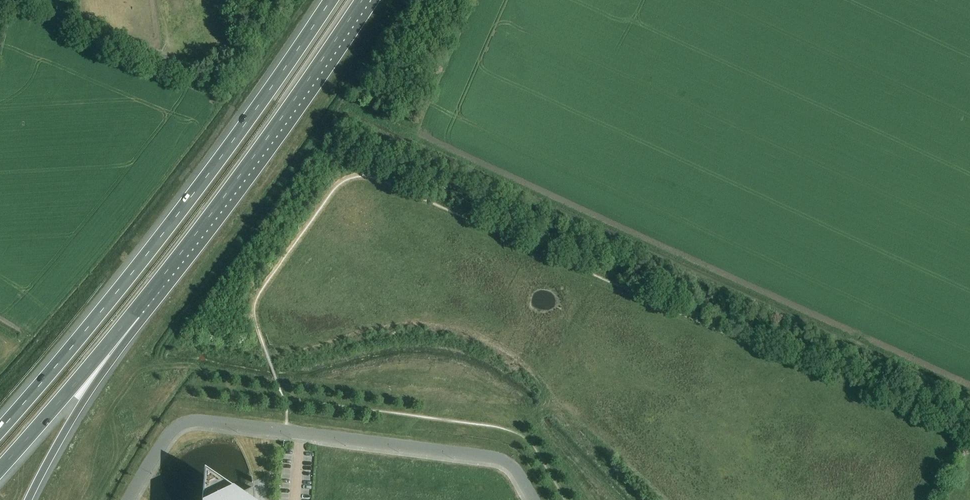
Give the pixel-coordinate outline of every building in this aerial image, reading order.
[(238,496),(204,472),(202,499),(254,499),(254,488),(238,496)]
